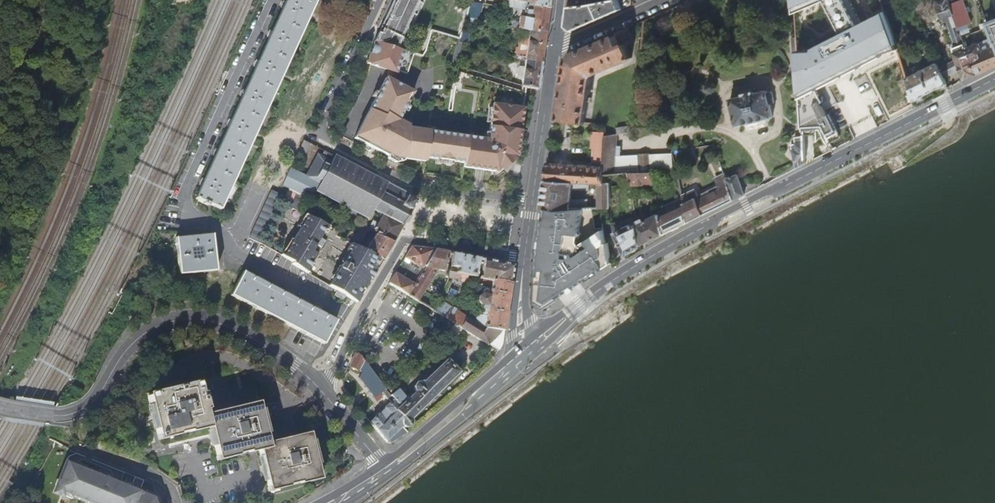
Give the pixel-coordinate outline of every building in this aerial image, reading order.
[(196,198),(220,209),(316,0),(286,0),(196,198)] [(375,41),(397,48),(421,0),(394,0),(375,41)] [(504,7),(505,8),(520,11),(525,11),(526,6),(547,9),(548,0),(505,0),(504,7)] [(598,3),(597,0),(595,0),(593,0),(594,3),(591,4),(581,6),(564,8),(562,27),(568,32),(617,11),(613,0),(611,0),(610,0),(598,3)] [(977,75),(967,48),(959,28),(950,4),(949,0),(943,0),(937,2),(939,7),(937,7),(941,19),(942,18),(944,22),(947,20),(956,45),(952,46),(955,53),(954,53),(957,61),(951,64),(955,71),(960,69),(964,80),(977,75)] [(465,17),(474,19),(479,2),(470,1),(465,17)] [(956,2),(950,4),(959,28),(965,25),(962,15),(961,16),(956,2)] [(508,22),(507,26),(526,29),(543,33),(545,22),(547,9),(526,6),(525,11),(520,11),(505,8),(508,12),(520,14),(520,17),(505,15),(504,21),(509,22),(508,22)] [(552,119),(579,122),(585,78),(588,74),(626,58),(621,46),(621,45),(622,46),(629,43),(622,28),(608,35),(609,37),(566,55),(564,56),(563,57),(562,58),(561,59),(560,68),(552,119)] [(522,51),(521,59),(521,60),(538,62),(540,54),(543,33),(526,29),(527,51),(522,51)] [(466,37),(460,35),(458,40),(457,43),(464,45),(466,37)] [(994,68),(994,44),(993,38),(967,48),(977,75),(994,68)] [(397,71),(407,74),(414,53),(397,48),(375,41),(367,63),(390,71),(396,73),(397,71)] [(464,45),(457,43),(452,60),(454,66),(457,66),(464,45)] [(517,86),(535,89),(535,83),(538,62),(521,60),(520,67),(515,66),(513,78),(519,79),(517,86)] [(940,89),(947,85),(948,85),(944,77),(940,69),(938,64),(923,72),(932,92),(940,88),(940,89)] [(940,69),(944,77),(949,75),(945,67),(940,69)] [(390,71),(382,78),(388,81),(396,73),(390,71)] [(932,92),(923,72),(908,79),(915,102),(916,101),(917,101),(924,97),(924,96),(932,92)] [(394,121),(409,92),(388,81),(382,78),(350,138),(383,156),(399,159),(421,162),(421,158),(459,164),(459,167),(491,172),(495,170),(495,169),(496,166),(504,159),(508,160),(512,157),(519,109),(489,104),(484,135),(485,135),(484,140),(393,126),(394,121)] [(731,99),(737,126),(750,123),(751,124),(760,122),(760,121),(773,118),(770,104),(773,103),(772,95),(768,96),(767,91),(754,94),(754,92),(743,94),(744,96),(731,99)] [(617,128),(619,134),(631,132),(632,125),(617,128)] [(594,157),(590,162),(601,163),(606,136),(606,132),(593,132),(592,148),(592,149),(594,149),(594,157)] [(617,147),(618,134),(606,136),(601,163),(601,167),(601,175),(615,174),(616,155),(620,156),(621,147),(617,147)] [(797,168),(805,164),(805,159),(804,136),(795,138),(797,144),(792,145),(797,168)] [(311,144),(304,141),(297,155),(304,158),(311,144)] [(290,169),(282,186),(289,189),(296,193),(306,197),(311,200),(316,190),(334,155),(324,150),(321,155),(318,153),(305,177),(290,169)] [(650,153),(638,154),(639,166),(642,166),(649,166),(651,166),(650,153)] [(334,155),(316,190),(336,201),(335,204),(356,215),(359,213),(368,218),(373,209),(379,212),(403,226),(404,224),(403,224),(411,210),(412,209),(410,208),(413,202),(414,203),(415,201),(414,201),(415,200),(412,199),(412,200),(407,197),(407,196),(408,194),(396,188),(395,188),(394,189),(386,185),(387,183),(334,155)] [(495,170),(500,171),(513,161),(508,160),(504,159),(496,166),(495,169),(495,170)] [(550,160),(545,160),(544,165),(545,182),(573,182),(590,183),(595,183),(601,183),(601,175),(601,167),(601,163),(590,162),(590,166),(550,163),(550,160)] [(630,173),(632,185),(654,184),(653,181),(652,172),(649,172),(642,172),(630,173)] [(658,172),(652,172),(653,181),(660,181),(658,172)] [(721,179),(725,177),(724,172),(714,177),(718,186),(723,184),(721,179)] [(726,179),(734,200),(745,194),(738,174),(726,179)] [(693,190),(683,195),(685,205),(689,223),(734,200),(726,179),(725,177),(721,179),(723,184),(718,186),(699,196),(696,191),(693,190)] [(573,182),(545,182),(544,191),(542,202),(541,208),(542,208),(546,209),(556,209),(556,210),(570,209),(571,200),(572,188),(573,182)] [(601,183),(595,183),(599,208),(611,208),(610,186),(610,183),(601,183)] [(285,197),(282,203),(290,207),(296,193),(289,189),(285,197)] [(248,238),(261,244),(284,196),(271,190),(248,238)] [(290,207),(299,212),(306,197),(296,193),(290,207)] [(589,199),(571,200),(570,209),(589,208),(589,199)] [(665,235),(689,223),(685,205),(668,213),(665,205),(659,208),(660,213),(660,214),(659,214),(665,235)] [(604,223),(613,222),(611,208),(599,208),(589,208),(570,209),(556,210),(556,209),(546,209),(540,253),(538,303),(544,307),(612,264),(608,243),(606,243),(606,240),(604,223)] [(403,226),(379,212),(378,215),(381,217),(377,224),(372,221),(369,228),(382,235),(381,236),(394,242),(398,235),(401,229),(403,226)] [(660,213),(638,223),(641,246),(665,235),(659,214),(660,214),(660,213)] [(292,264),(306,272),(316,255),(311,252),(314,247),(319,249),(323,243),(318,240),(326,226),(308,217),(284,256),(293,262),(292,264)] [(627,255),(641,246),(638,223),(619,232),(616,222),(613,222),(604,223),(606,240),(618,237),(627,255)] [(367,250),(383,260),(394,242),(381,236),(382,235),(369,228),(365,227),(357,241),(354,239),(353,241),(350,239),(348,242),(352,244),(354,245),(366,251),(367,250)] [(176,238),(180,275),(216,271),(213,235),(176,238)] [(351,251),(329,286),(337,291),(346,296),(357,303),(383,260),(367,250),(366,251),(354,245),(352,244),(348,250),(351,251)] [(311,252),(316,255),(319,249),(314,247),(311,252)] [(412,248),(405,258),(411,262),(424,269),(435,251),(413,247),(412,248)] [(407,295),(418,302),(424,292),(437,271),(445,273),(448,254),(435,251),(424,269),(422,272),(418,277),(416,280),(413,285),(407,295)] [(479,259),(453,254),(451,268),(458,269),(457,275),(476,278),(479,259)] [(510,265),(482,260),(479,279),(488,281),(506,284),(509,275),(510,265)] [(409,264),(403,261),(400,266),(414,275),(418,277),(422,272),(409,264)] [(323,344),(336,320),(244,272),(231,296),(323,344)] [(395,274),(389,284),(391,285),(407,295),(413,285),(395,274)] [(476,315),(469,325),(479,331),(497,334),(503,310),(506,284),(488,281),(488,297),(481,295),(477,298),(476,303),(479,306),(483,307),(482,312),(485,312),(485,317),(476,315)] [(343,301),(346,296),(337,291),(334,296),(343,301)] [(438,301),(432,311),(449,320),(449,321),(457,330),(464,320),(452,309),(438,301)] [(497,347),(497,334),(479,331),(469,325),(464,320),(457,330),(485,347),(485,346),(494,352),(497,347)] [(360,367),(363,361),(356,352),(350,367),(358,371),(360,367)] [(396,391),(391,395),(394,399),(399,406),(396,409),(407,423),(402,427),(404,428),(407,428),(410,427),(411,425),(412,422),(411,419),(459,374),(447,361),(424,382),(422,383),(421,382),(420,382),(415,383),(413,386),(413,391),(414,392),(408,397),(407,397),(406,397),(405,397),(399,389),(396,391)] [(210,423),(210,427),(217,456),(227,454),(228,457),(260,450),(268,487),(278,485),(279,488),(311,481),(310,478),(320,475),(310,435),(300,438),(300,435),(268,442),(259,404),(249,407),(249,403),(217,411),(218,414),(208,416),(207,413),(200,383),(175,389),(174,386),(158,390),(159,393),(149,395),(158,435),(168,433),(169,436),(179,434),(178,431),(189,428),(190,432),(200,429),(200,426),(210,423)] [(389,399),(391,403),(394,399),(391,395),(386,389),(382,385),(378,388),(388,400),(389,399)] [(386,389),(391,395),(396,391),(391,385),(386,389)] [(402,427),(407,423),(396,409),(399,406),(394,399),(391,403),(370,423),(386,443),(402,427)] [(67,461),(54,492),(62,495),(63,492),(89,502),(159,502),(157,496),(148,492),(147,495),(140,492),(67,461)]
